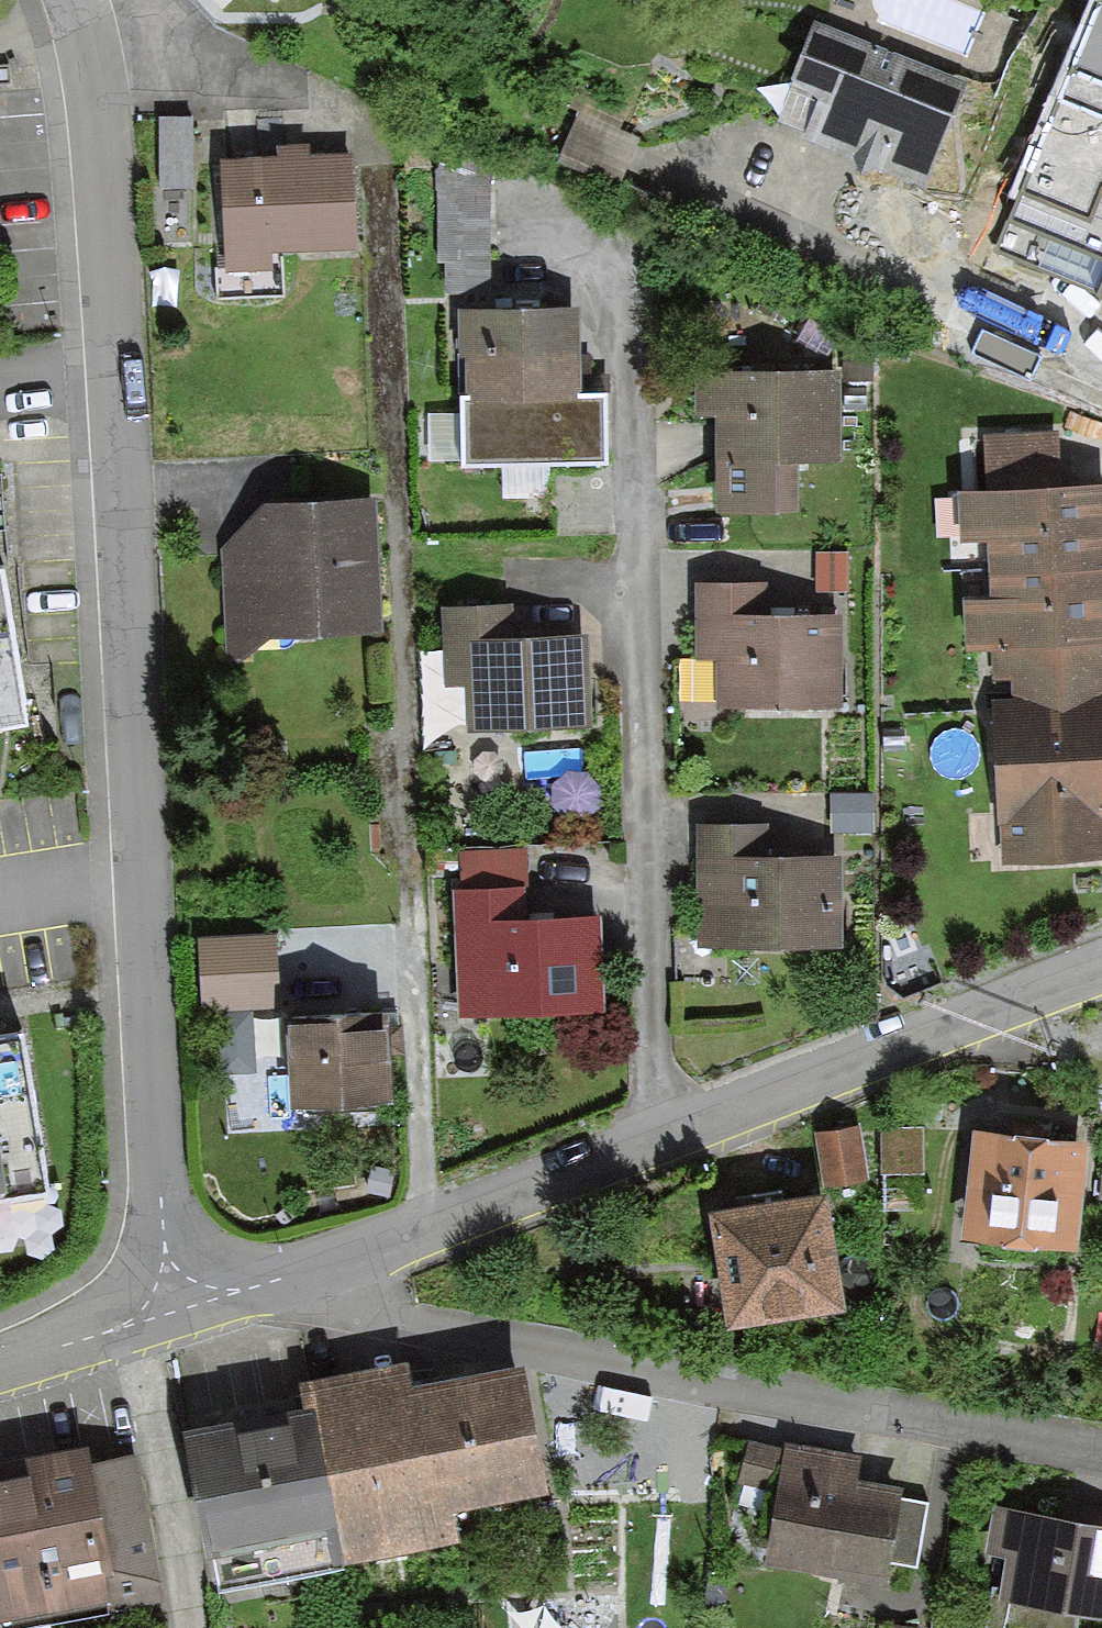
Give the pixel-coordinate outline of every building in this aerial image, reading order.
[(1015,196),(993,244),(1101,294),(1101,0),(1084,0),(1006,193),(1015,196)] [(972,80),(820,18),(776,123),(851,154),(861,172),(883,167),(928,186),(972,80)] [(580,114),(558,161),(616,188),(639,138),(621,129),(630,109),(577,85),(567,108),(580,114)] [(194,119),(158,119),(160,191),(196,190),(194,119)] [(350,155),(224,160),(228,266),(216,267),(217,298),(285,296),(283,249),(354,246),(350,155)] [(445,263),(445,296),(493,296),(494,164),(435,164),(435,263),(445,263)] [(529,309),(463,310),(466,463),(607,460),(606,395),(579,396),(578,308),(529,309)] [(692,421),(714,420),(717,515),(800,512),(798,452),(845,450),(842,370),(782,372),(690,375),(692,421)] [(984,437),(987,492),(1061,488),(1058,433),(984,437)] [(961,544),(987,544),(989,599),(1101,594),(1101,486),(1061,488),(987,492),(959,493),(961,544)] [(264,507),(223,545),(225,656),(250,656),(269,638),(387,631),(378,500),(264,507)] [(845,553),(817,555),(818,591),(846,590),(845,553)] [(30,723),(20,662),(4,568),(0,569),(0,728),(30,723)] [(766,583),(698,583),(697,662),(712,662),(712,713),(845,713),(845,615),(766,615),(766,583)] [(1013,702),(1101,698),(1101,594),(989,599),(965,600),(966,652),(994,651),(995,680),(1012,679),(1013,702)] [(465,689),(467,731),(593,725),(589,634),(530,637),(516,638),(514,603),(439,607),(443,690),(465,689)] [(1013,702),(992,703),(999,865),(1101,860),(1101,698),(1013,702)] [(873,797),(833,796),(832,832),(872,833),(873,797)] [(768,826),(696,827),(698,951),(846,949),(844,856),(768,858),(768,826)] [(461,851),(463,890),(528,886),(526,848),(461,851)] [(463,890),(454,890),(460,1019),(605,1012),(601,919),(530,922),(528,886),(463,890)] [(275,938),(198,943),(203,1010),(217,1009),(252,1008),(280,1005),(275,938)] [(252,1008),(217,1009),(220,1074),(255,1073),(252,1008)] [(404,1013),(288,1019),(293,1114),(394,1109),(391,1059),(406,1058),(404,1013)] [(28,1043),(0,1046),(0,1199),(46,1193),(28,1043)] [(858,1129),(818,1137),(828,1188),(868,1181),(858,1129)] [(880,1133),(883,1177),(923,1175),(920,1130),(880,1133)] [(1089,1145),(974,1133),(964,1240),(1079,1251),(1089,1145)] [(827,1198),(715,1214),(732,1323),(844,1306),(827,1198)] [(295,1381),(302,1415),(189,1437),(219,1596),(460,1550),(453,1516),(551,1498),(525,1363),(417,1384),(412,1358),(295,1381)] [(778,1494),(765,1561),(884,1586),(889,1563),(916,1568),(929,1503),(902,1497),(904,1491),(859,1482),(864,1458),(787,1443),(785,1453),(749,1445),(741,1486),(778,1494)] [(113,1610),(166,1600),(140,1460),(91,1469),(87,1449),(0,1465),(0,1627),(20,1627),(113,1610)] [(988,1562),(1007,1565),(1002,1597),(996,1596),(991,1627),(1078,1627),(1079,1621),(1101,1624),(1101,1526),(997,1509),(988,1562)]
